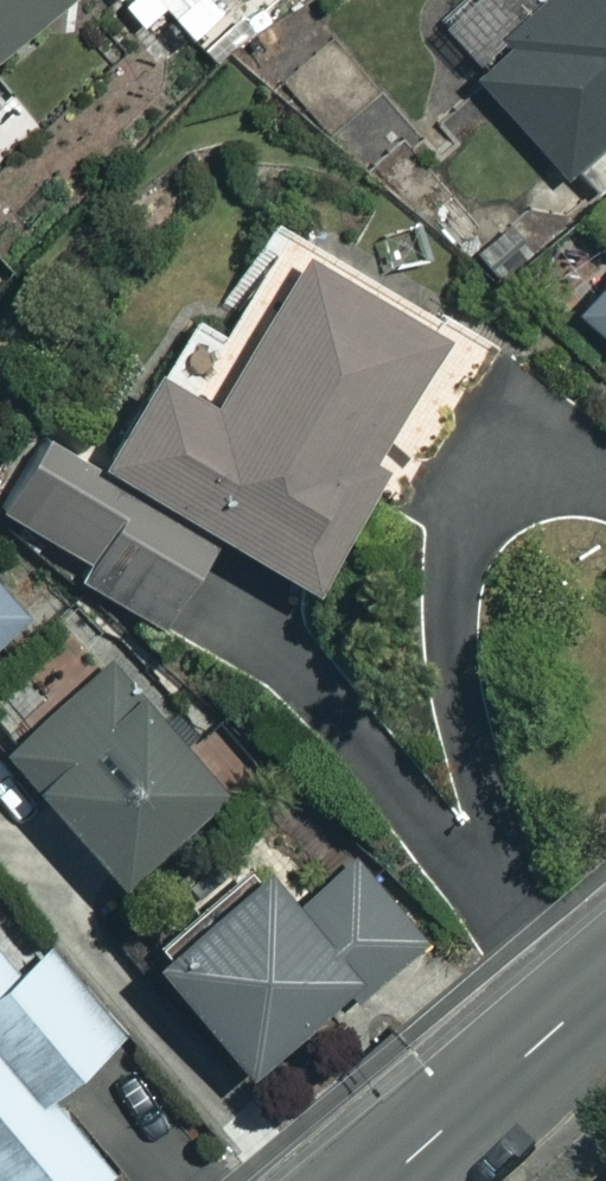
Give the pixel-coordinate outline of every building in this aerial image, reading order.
[(67,0),(0,0),(0,51),(67,0)] [(417,18),(562,175),(605,135),(605,0),(436,0),(417,18)] [(289,252),(199,406),(137,369),(83,462),(32,432),(0,487),(0,513),(82,562),(73,578),(152,624),(205,533),(303,591),(370,477),(352,467),(429,335),(289,252)] [(570,312),(605,343),(605,271),(570,312)] [(0,570),(0,626),(28,601),(0,570)] [(104,659),(0,752),(0,759),(111,884),(219,788),(104,659)] [(428,936),(355,848),(285,906),(253,867),(141,960),(233,1071),(336,985),(350,1002),(428,936)] [(109,1173),(43,1095),(115,1035),(41,947),(10,974),(0,962),(0,1180),(99,1180),(109,1173)]
